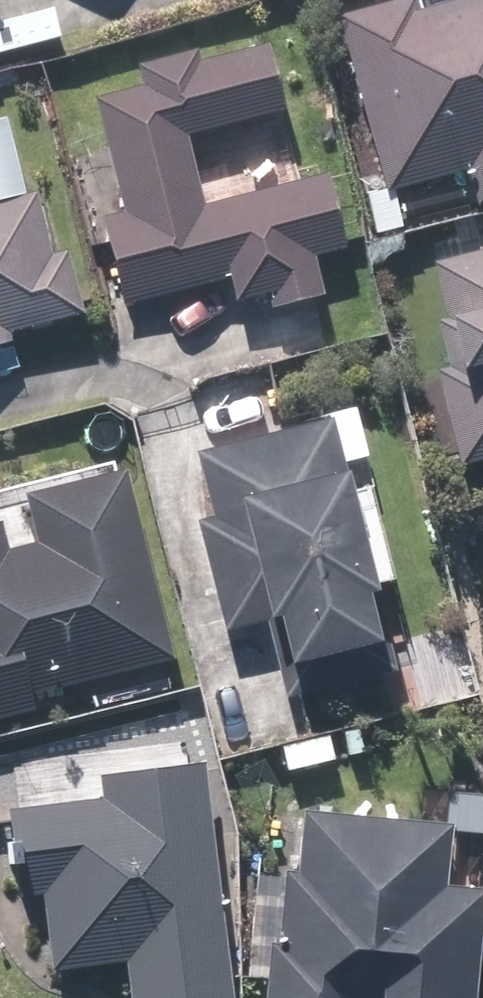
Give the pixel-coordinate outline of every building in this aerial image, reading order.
[(338,1),(380,174),(469,152),(479,194),(482,193),(482,0),(457,0),(427,7),(425,0),(343,0),(338,1)] [(278,48),(91,92),(142,312),(228,292),(279,281),(330,269),(325,248),(355,242),(343,188),(208,220),(186,124),(290,100),(278,48)] [(12,359),(27,336),(101,315),(60,188),(34,183),(16,119),(0,122),(0,356),(12,359)] [(482,474),(482,265),(453,273),(468,327),(457,330),(470,376),(457,380),(482,474)] [(395,665),(331,418),(203,450),(220,518),(197,523),(227,640),(264,630),(280,694),(395,665)] [(185,654),(130,486),(37,516),(49,555),(21,564),(13,537),(0,541),(0,714),(185,654)] [(223,991),(213,778),(107,783),(108,808),(12,813),(14,860),(35,859),(36,889),(59,888),(62,954),(137,951),(139,995),(223,991)] [(268,997),(475,997),(478,886),(449,885),(451,824),(298,820),(297,862),(273,862),(268,997)]
